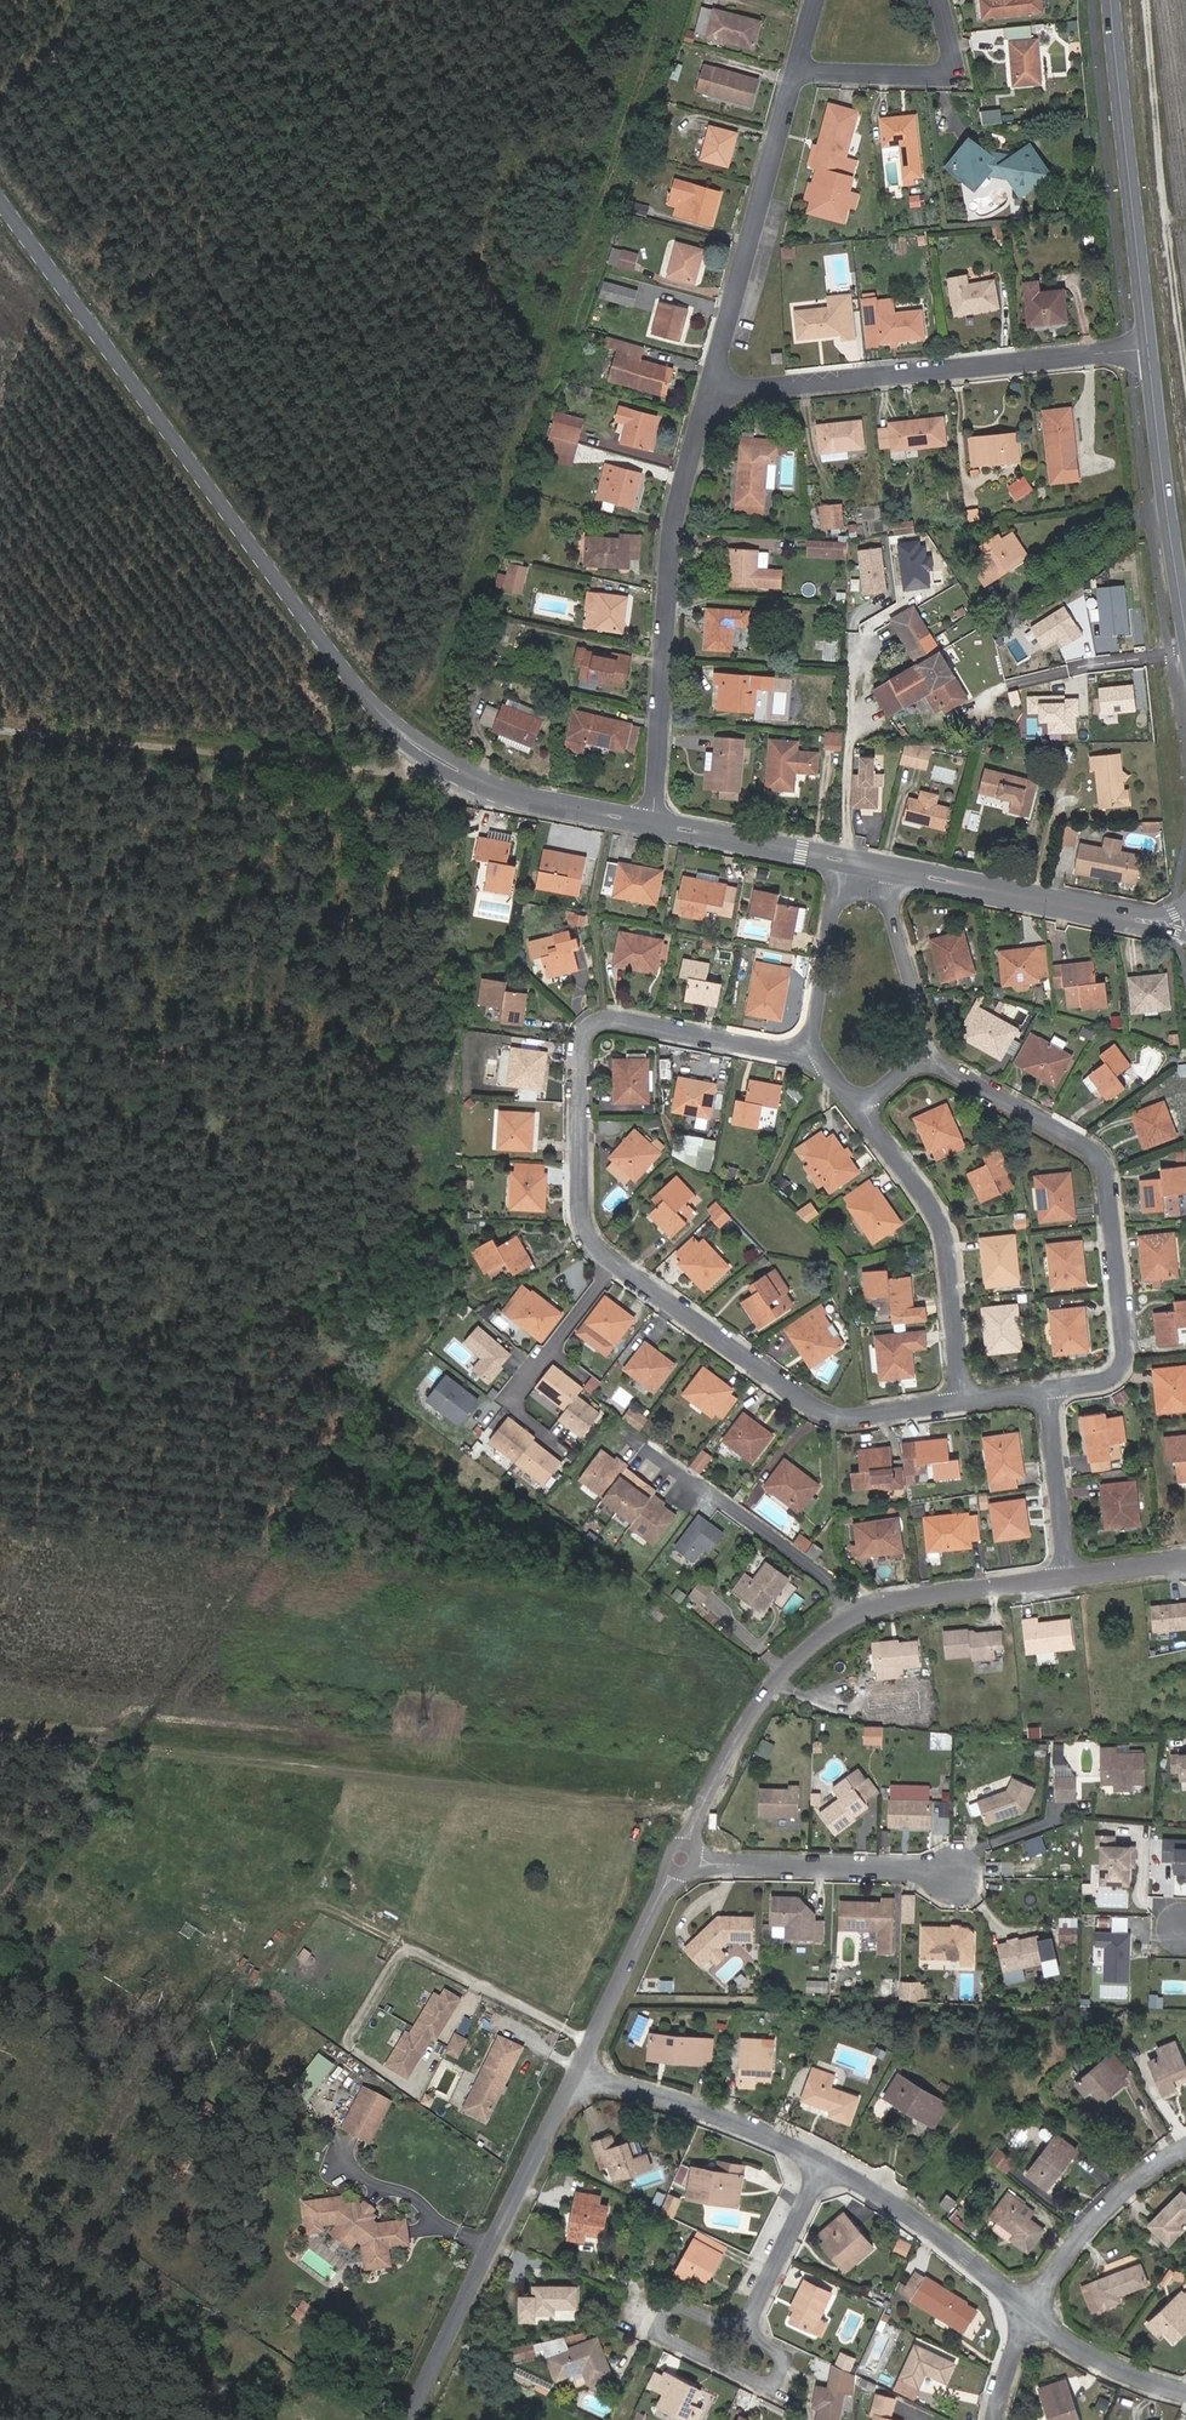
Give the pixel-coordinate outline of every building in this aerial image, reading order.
[(986,4),(982,4),(984,19),(1043,12),(1042,0),(985,0),(986,4)] [(708,37),(714,10),(702,7),(695,34),(708,37)] [(714,10),(708,37),(753,49),(761,22),(714,10)] [(1037,41),(1010,44),(1015,87),(1041,84),(1037,41)] [(757,81),(704,66),(697,91),(750,106),(757,81)] [(847,208),(850,196),(847,195),(852,179),(839,176),(844,160),(857,115),(831,107),(819,148),(814,168),(818,169),(814,184),(816,185),(811,201),(807,213),(842,223),(847,208)] [(915,115),(881,119),(885,155),(902,154),(905,186),(914,185),(913,179),(921,178),(915,115)] [(737,135),(711,128),(702,160),(728,167),(737,135)] [(1009,178),(1010,179),(1021,193),(1040,180),(1044,180),(1046,169),(1043,168),(1040,163),(1040,160),(1040,159),(1037,158),(1034,154),(1034,150),(1023,148),(1022,151),(1020,151),(1014,156),(1012,156),(1006,155),(1003,157),(997,156),(995,153),(990,152),(986,152),(985,149),(982,146),(978,143),(971,141),(965,142),(960,145),(958,148),(956,148),(954,157),(953,167),(955,167),(957,171),(963,176),(969,177),(973,177),(978,175),(981,174),(982,169),(985,169),(990,170),(994,177),(997,177),(1002,172),(1006,173),(1009,178)] [(991,146),(990,152),(995,153),(997,156),(1003,157),(1006,155),(1012,156),(1014,156),(1020,151),(991,146)] [(814,168),(819,148),(813,147),(807,166),(814,168)] [(944,155),(953,167),(954,157),(956,148),(944,155)] [(856,164),(844,160),(839,176),(852,179),(856,164)] [(982,169),(981,174),(994,177),(990,170),(985,169),(982,169)] [(689,201),(685,218),(711,226),(720,194),(676,181),(672,195),(689,201)] [(816,185),(814,184),(808,183),(803,199),(811,201),(816,185)] [(689,201),(672,195),(669,204),(678,207),(676,216),(685,218),(689,201)] [(850,196),(847,208),(854,210),(858,198),(850,196)] [(647,208),(631,203),(628,211),(645,217),(647,208)] [(1004,225),(994,225),(996,238),(1005,237),(1004,225)] [(704,251),(678,244),(669,276),(695,283),(704,251)] [(796,256),(794,246),(780,247),(781,257),(796,256)] [(637,256),(622,250),(617,266),(632,271),(637,256)] [(949,281),(956,316),(998,308),(993,281),(966,286),(965,278),(949,281)] [(1040,297),(1040,293),(1038,282),(1024,284),(1026,299),(1040,297)] [(637,292),(603,283),(599,297),(634,306),(637,292)] [(848,289),(848,294),(857,292),(856,285),(851,285),(852,288),(848,289)] [(839,308),(842,336),(843,340),(854,339),(850,295),(827,297),(828,309),(839,308)] [(1064,295),(1040,297),(1026,299),(1029,327),(1067,322),(1064,295)] [(880,335),(881,343),(923,337),(920,311),(893,314),(878,316),(877,303),(876,298),(862,300),(866,336),(880,335)] [(877,303),(878,316),(893,314),(892,301),(877,303)] [(688,310),(662,303),(653,335),(679,342),(688,310)] [(839,308),(828,309),(796,312),(800,341),(842,336),(839,308)] [(880,335),(866,336),(867,346),(879,345),(879,343),(881,343),(880,335)] [(614,349),(616,340),(606,337),(602,348),(613,352),(614,349)] [(635,355),(640,359),(643,348),(629,343),(616,340),(614,349),(618,350),(635,355)] [(635,355),(618,350),(610,379),(665,395),(673,369),(640,359),(635,355)] [(782,353),(772,354),(772,365),(782,364),(782,353)] [(658,418),(621,407),(617,421),(627,424),(623,441),(649,449),(658,418)] [(1071,409),(1044,412),(1052,483),(1079,480),(1071,409)] [(555,422),(582,429),(585,419),(558,411),(555,422)] [(891,431),(893,445),(894,452),(946,445),(943,418),(890,423),(891,431)] [(861,421),(819,426),(822,452),(863,448),(861,421)] [(582,429),(555,422),(552,435),(579,442),(582,429)] [(891,431),(880,432),(882,446),(893,445),(891,431)] [(579,442),(552,435),(548,448),(574,455),(579,442)] [(1002,441),(1001,436),(971,439),(974,465),(1019,461),(1017,440),(1002,441)] [(741,447),(776,450),(777,442),(742,439),(741,447)] [(776,450),(741,447),(736,505),(736,513),(763,515),(768,463),(775,463),(776,450)] [(770,464),(768,486),(776,486),(778,465),(770,464)] [(616,468),(607,466),(603,480),(612,483),(616,468)] [(612,483),(603,480),(598,498),(633,508),(642,475),(616,468),(612,483)] [(1028,480),(1017,486),(1022,495),(1033,488),(1028,480)] [(836,506),(838,527),(844,526),(842,505),(836,506)] [(838,527),(836,506),(821,508),(823,529),(838,527)] [(905,525),(887,527),(888,537),(889,536),(906,534),(905,525)] [(1002,540),(1013,534),(1009,528),(999,535),(1002,540)] [(631,541),(631,558),(641,558),(642,535),(624,534),(623,540),(631,541)] [(995,574),(997,577),(1008,569),(1006,566),(1026,553),(1013,534),(1002,540),(999,535),(988,542),(993,549),(986,553),(974,561),(986,580),(995,574)] [(631,541),(623,540),(588,538),(587,566),(630,568),(631,558),(631,541)] [(993,549),(988,542),(982,546),(986,553),(993,549)] [(847,545),(811,543),(811,555),(846,557),(847,545)] [(879,545),(855,549),(862,595),(886,591),(879,545)] [(759,571),(759,556),(759,553),(731,551),(730,585),(781,588),(782,572),(767,571),(759,571)] [(1028,557),(1026,553),(1006,566),(1008,569),(1028,557)] [(759,571),(767,571),(768,557),(759,556),(759,571)] [(531,567),(515,561),(506,588),(518,592),(521,582),(525,584),(531,567)] [(988,583),(997,577),(995,574),(986,580),(988,583)] [(1129,634),(1125,586),(1097,588),(1101,636),(1129,634)] [(588,609),(590,609),(598,610),(600,595),(590,593),(588,609)] [(847,603),(847,593),(838,593),(838,604),(847,604),(847,603)] [(598,610),(590,609),(588,627),(623,632),(628,598),(600,595),(598,610)] [(968,699),(927,629),(914,607),(907,611),(904,607),(898,610),(900,615),(892,619),(918,665),(875,691),(890,715),(926,694),(937,712),(944,708),(946,712),(968,699)] [(1065,607),(1031,628),(1045,651),(1056,644),(1059,648),(1082,635),(1065,607)] [(749,613),(710,611),(707,650),(731,652),(734,626),(748,627),(749,613)] [(513,626),(491,619),(485,637),(484,640),(509,648),(516,626),(513,626)] [(576,665),(583,667),(586,651),(587,649),(580,647),(576,665)] [(583,678),(598,681),(624,687),(631,657),(615,653),(614,657),(586,651),(583,667),(581,678),(583,678)] [(736,685),(736,676),(716,675),(716,683),(722,684),(720,709),(755,712),(758,688),(774,689),(774,679),(750,677),(749,686),(742,685),(736,685)] [(596,689),(598,681),(583,678),(581,686),(596,689)] [(1133,682),(1096,686),(1099,714),(1136,710),(1133,682)] [(1061,695),(1025,695),(1025,713),(1036,713),(1036,721),(1045,721),(1046,734),(1076,734),(1076,698),(1061,698),(1061,695)] [(512,708),(543,720),(545,714),(515,701),(512,708)] [(492,726),(500,707),(489,703),(481,721),(492,726)] [(543,720),(512,708),(505,705),(495,731),(502,733),(532,746),(543,720)] [(626,751),(633,725),(576,711),(570,737),(626,751)] [(633,725),(626,751),(636,753),(643,727),(633,725)] [(529,753),(532,746),(502,733),(499,740),(529,753)] [(842,734),(826,733),(825,749),(841,750),(842,734)] [(716,753),(713,790),(721,791),(740,792),(745,739),(717,737),(716,753)] [(797,743),(772,741),(768,789),(794,791),(796,771),(816,772),(818,757),(815,754),(797,752),(797,743)] [(915,749),(907,747),(903,764),(908,765),(918,767),(923,750),(915,749)] [(713,790),(716,753),(709,752),(706,789),(713,790)] [(1076,756),(1067,754),(1064,765),(1073,767),(1076,756)] [(1117,784),(1116,771),(1114,757),(1087,760),(1088,771),(1092,771),(1097,809),(1124,806),(1123,793),(1119,793),(1117,784)] [(878,760),(861,760),(861,776),(854,776),(853,809),(882,810),(883,788),(878,788),(878,760)] [(993,785),(990,796),(1004,800),(1005,797),(1015,800),(1014,802),(1011,813),(1030,818),(1039,784),(986,770),(983,782),(993,785)] [(993,785),(983,782),(980,794),(990,796),(993,785)] [(739,802),(740,792),(721,791),(720,800),(739,802)] [(937,806),(939,796),(923,792),(921,802),(937,806)] [(921,802),(910,799),(905,821),(946,831),(951,809),(937,806),(921,802)] [(1065,824),(1061,842),(1076,846),(1080,827),(1065,824)] [(512,836),(491,831),(490,838),(480,836),(477,858),(491,861),(486,891),(511,895),(516,866),(508,864),(512,836)] [(1105,848),(1120,851),(1122,841),(1107,837),(1105,848)] [(1120,851),(1105,848),(1081,844),(1075,871),(1100,876),(1100,873),(1105,874),(1109,877),(1116,879),(1125,878),(1135,881),(1140,855),(1120,851)] [(539,889),(565,894),(568,875),(582,878),(587,857),(546,849),(539,889)] [(609,861),(604,886),(617,889),(615,896),(657,904),(658,896),(664,897),(666,885),(661,883),(663,872),(609,861)] [(722,915),(727,886),(727,885),(717,883),(718,876),(699,872),(697,879),(684,876),(677,914),(705,920),(707,912),(722,915)] [(578,896),(582,878),(568,875),(565,894),(578,896)] [(737,889),(727,886),(722,915),(731,917),(737,889)] [(538,890),(528,889),(526,900),(536,901),(538,890)] [(775,921),(772,936),(793,939),(794,931),(802,932),(807,909),(777,904),(779,894),(755,890),(750,916),(775,921)] [(572,940),(570,932),(555,936),(555,937),(530,943),(534,959),(543,957),(549,979),(579,971),(574,949),(580,948),(577,938),(572,940)] [(663,941),(622,933),(616,965),(657,973),(663,941)] [(963,933),(932,941),(944,982),(974,973),(963,933)] [(770,949),(790,953),(793,939),(772,936),(770,949)] [(1005,986),(1040,982),(1036,951),(1036,949),(1002,953),(1005,986)] [(1051,981),(1048,949),(1036,951),(1040,982),(1051,981)] [(710,963),(685,959),(681,976),(689,978),(685,1001),(717,1007),(721,984),(707,981),(710,963)] [(1093,962),(1062,966),(1064,988),(1067,987),(1070,1007),(1082,1006),(1083,1011),(1108,1008),(1105,983),(1096,984),(1093,962)] [(758,963),(757,971),(789,977),(791,968),(758,963)] [(1064,988),(1062,966),(1053,967),(1056,989),(1064,988)] [(781,1020),(789,977),(757,971),(749,1014),(781,1020)] [(1165,975),(1130,979),(1134,1013),(1169,1009),(1165,975)] [(507,982),(483,978),(479,1003),(503,1007),(501,1022),(524,1025),(528,995),(506,991),(507,982)] [(1017,1031),(975,1008),(970,1017),(975,1020),(965,1038),(1001,1059),(1017,1031)] [(1093,1032),(1086,1028),(1082,1035),(1089,1039),(1093,1032)] [(1177,1034),(1169,1035),(1170,1045),(1178,1044),(1177,1034)] [(1017,1064),(1024,1068),(1041,1040),(1033,1036),(1017,1064)] [(1071,1058),(1041,1040),(1024,1068),(1055,1086),(1071,1058)] [(1107,1062),(1088,1077),(1098,1090),(1107,1102),(1125,1088),(1117,1076),(1130,1066),(1115,1044),(1102,1055),(1107,1062)] [(547,1054),(515,1049),(509,1084),(543,1089),(547,1054)] [(1181,1057),(1171,1053),(1169,1060),(1178,1063),(1181,1057)] [(647,1054),(628,1055),(628,1060),(616,1060),(616,1102),(649,1102),(649,1060),(647,1060),(647,1054)] [(1093,1094),(1098,1090),(1088,1077),(1083,1080),(1093,1094)] [(716,1086),(681,1079),(675,1110),(710,1117),(716,1086)] [(782,1086),(750,1080),(745,1102),(738,1100),(733,1124),(758,1128),(764,1105),(777,1107),(782,1086)] [(1163,1103),(1133,1115),(1147,1148),(1177,1136),(1163,1103)] [(930,1151),(932,1151),(945,1145),(949,1153),(963,1146),(947,1106),(917,1120),(930,1151)] [(534,1114),(503,1112),(500,1146),(532,1148),(534,1114)] [(612,1158),(615,1161),(633,1177),(636,1180),(665,1149),(656,1140),(651,1145),(636,1131),(612,1158)] [(822,1131),(812,1139),(817,1147),(828,1139),(822,1131)] [(1014,1132),(1002,1136),(1004,1144),(1016,1140),(1014,1132)] [(683,1161),(715,1163),(716,1136),(685,1134),(683,1161)] [(859,1173),(848,1157),(844,1150),(833,1135),(828,1139),(817,1147),(812,1139),(796,1150),(802,1158),(805,1156),(810,1164),(804,1169),(818,1188),(824,1184),(830,1193),(859,1173)] [(937,1162),(965,1150),(963,1146),(949,1153),(945,1145),(932,1151),(937,1162)] [(849,1148),(844,1150),(848,1157),(853,1154),(849,1148)] [(982,1201),(1003,1191),(996,1178),(1006,1172),(1009,1171),(999,1151),(986,1157),(990,1165),(971,1175),(982,1201)] [(624,1186),(633,1177),(615,1161),(607,1170),(624,1186)] [(515,1163),(515,1172),(547,1174),(547,1165),(515,1163)] [(741,1170),(728,1167),(726,1174),(739,1177),(741,1170)] [(1140,1182),(1144,1214),(1162,1212),(1162,1216),(1174,1215),(1172,1195),(1185,1193),(1185,1168),(1185,1167),(1161,1170),(1162,1179),(1140,1182)] [(545,1210),(547,1174),(515,1172),(513,1208),(545,1210)] [(996,1178),(1003,1191),(1013,1186),(1006,1172),(996,1178)] [(1069,1173),(1037,1178),(1043,1222),(1075,1218),(1069,1173)] [(694,1216),(691,1213),(684,1206),(687,1202),(695,1195),(677,1176),(652,1200),(658,1206),(649,1215),(672,1238),(694,1216)] [(876,1189),(870,1180),(859,1187),(866,1196),(876,1189)] [(866,1196),(859,1187),(845,1198),(875,1243),(901,1224),(876,1189),(866,1196)] [(695,1210),(687,1202),(684,1206),(691,1213),(695,1210)] [(714,1217),(723,1209),(717,1202),(708,1211),(714,1217)] [(812,1205),(798,1215),(807,1224),(819,1215),(812,1205)] [(723,1209),(714,1217),(713,1218),(721,1227),(731,1216),(723,1208),(723,1209)] [(1173,1235),(1140,1238),(1145,1281),(1177,1277),(1173,1235)] [(494,1239),(472,1251),(485,1273),(488,1271),(494,1280),(512,1271),(515,1275),(534,1264),(518,1236),(498,1246),(494,1239)] [(1015,1236),(982,1239),(987,1288),(1019,1284),(1015,1236)] [(700,1244),(694,1237),(676,1254),(683,1261),(700,1244)] [(703,1241),(700,1244),(683,1261),(680,1264),(704,1289),(728,1268),(703,1241)] [(1081,1242),(1050,1246),(1054,1288),(1085,1285),(1081,1242)] [(778,1299),(787,1293),(790,1291),(776,1269),(749,1287),(754,1295),(742,1303),(760,1329),(786,1311),(781,1303),(772,1308),(770,1304),(778,1299)] [(894,1323),(922,1320),(921,1308),(915,1308),(911,1278),(889,1280),(888,1271),(864,1274),(866,1298),(891,1296),(894,1323)] [(523,1285),(515,1296),(525,1304),(534,1293),(523,1285)] [(542,1339),(561,1314),(534,1293),(525,1304),(515,1296),(504,1311),(542,1339)] [(787,1293),(778,1299),(781,1303),(786,1311),(795,1305),(787,1293)] [(634,1318),(607,1298),(587,1323),(615,1344),(634,1318)] [(1175,1302),(1175,1311),(1154,1314),(1158,1346),(1185,1342),(1185,1301),(1175,1302)] [(1018,1306),(984,1310),(988,1352),(1022,1348),(1018,1306)] [(1083,1309),(1051,1313),(1056,1354),(1088,1351),(1083,1309)] [(819,1319),(812,1310),(803,1315),(787,1326),(793,1336),(819,1319)] [(825,1316),(819,1319),(793,1336),(792,1337),(812,1367),(845,1345),(825,1316)] [(479,1326),(465,1342),(483,1357),(473,1368),(489,1382),(503,1367),(501,1365),(511,1353),(479,1326)] [(924,1331),(878,1337),(882,1380),(914,1376),(911,1350),(926,1348),(924,1331)] [(674,1364),(647,1343),(626,1369),(654,1390),(674,1364)] [(555,1365),(538,1387),(568,1410),(561,1419),(584,1437),(602,1414),(579,1396),(585,1389),(555,1365)] [(713,1416),(715,1413),(730,1393),(733,1390),(705,1368),(684,1395),(713,1416)] [(1154,1372),(1159,1412),(1185,1409),(1185,1368),(1154,1372)] [(449,1376),(432,1399),(463,1423),(481,1401),(449,1376)] [(1124,1391),(1113,1397),(1116,1404),(1120,1402),(1122,1405),(1130,1400),(1124,1391)] [(724,1421),(740,1400),(730,1393),(715,1413),(724,1421)] [(638,1412),(631,1421),(642,1430),(649,1420),(638,1412)] [(1085,1417),(1091,1463),(1109,1460),(1107,1445),(1120,1443),(1126,1442),(1122,1417),(1106,1419),(1105,1413),(1085,1417)] [(745,1414),(724,1440),(732,1447),(729,1451),(740,1459),(744,1455),(754,1463),(774,1436),(745,1414)] [(511,1417),(492,1442),(519,1462),(535,1441),(537,1438),(511,1417)] [(667,1438),(659,1432),(653,1440),(661,1446),(667,1438)] [(992,1492),(1017,1488),(1016,1478),(1024,1477),(1017,1433),(985,1438),(992,1492)] [(1165,1437),(1167,1461),(1176,1461),(1178,1484),(1185,1483),(1185,1435),(1165,1437)] [(948,1439),(903,1443),(906,1476),(919,1474),(919,1463),(925,1463),(932,1463),(934,1480),(960,1477),(960,1460),(950,1460),(948,1439)] [(564,1463),(535,1441),(519,1462),(547,1484),(564,1463)] [(1107,1445),(1109,1460),(1122,1458),(1120,1443),(1107,1445)] [(692,1465),(704,1472),(714,1454),(702,1447),(692,1465)] [(890,1447),(860,1450),(862,1473),(853,1474),(854,1489),(879,1486),(879,1490),(894,1489),(890,1447)] [(603,1451),(581,1480),(606,1499),(625,1472),(627,1469),(629,1467),(622,1461),(620,1464),(616,1461),(603,1451)] [(819,1485),(786,1460),(766,1487),(799,1511),(819,1485)] [(1109,1460),(1091,1463),(1092,1472),(1110,1470),(1109,1460)] [(625,1472),(633,1478),(635,1475),(627,1469),(625,1472)] [(606,1499),(605,1500),(620,1512),(643,1481),(635,1475),(633,1478),(625,1472),(606,1499)] [(643,1481),(620,1512),(635,1523),(656,1495),(648,1490),(651,1487),(643,1481)] [(1135,1483),(1103,1486),(1107,1527),(1139,1524),(1135,1483)] [(658,1492),(651,1487),(648,1490),(656,1495),(658,1492)] [(656,1495),(632,1527),(657,1545),(679,1516),(666,1506),(662,1503),(664,1501),(656,1495)] [(979,1498),(980,1506),(989,1505),(988,1498),(979,1498)] [(991,1504),(993,1515),(996,1515),(998,1526),(995,1527),(997,1540),(1029,1535),(1024,1499),(991,1504)] [(926,1515),(925,1502),(913,1504),(914,1516),(926,1515)] [(852,1522),(851,1514),(841,1515),(841,1523),(852,1522)] [(971,1547),(970,1542),(970,1534),(980,1534),(979,1520),(968,1521),(968,1514),(926,1518),(929,1557),(939,1557),(939,1550),(971,1547)] [(701,1517),(677,1548),(695,1562),(705,1549),(711,1553),(725,1535),(701,1517)] [(898,1518),(856,1524),(858,1544),(853,1545),(854,1556),(860,1556),(860,1558),(892,1553),(893,1559),(904,1558),(898,1518)] [(806,1553),(813,1542),(802,1533),(794,1544),(806,1553)] [(970,1534),(970,1542),(980,1541),(980,1534),(970,1534)] [(824,1550),(813,1542),(806,1553),(816,1560),(824,1550)] [(740,1598),(759,1611),(771,1596),(775,1599),(789,1579),(768,1563),(754,1580),(746,1574),(733,1592),(740,1598)] [(700,1581),(689,1596),(702,1605),(712,1590),(700,1581)] [(771,1596),(759,1611),(763,1614),(775,1599),(771,1596)] [(1149,1606),(1152,1631),(1185,1628),(1185,1602),(1149,1606)] [(1068,1622),(1053,1624),(1053,1627),(1036,1628),(1036,1626),(1035,1622),(1023,1623),(1027,1655),(1072,1649),(1068,1622)] [(1002,1631),(976,1633),(969,1634),(969,1631),(968,1630),(946,1632),(948,1658),(974,1656),(975,1660),(995,1659),(994,1648),(1004,1648),(1002,1631)] [(918,1642),(880,1645),(881,1669),(879,1669),(879,1679),(898,1677),(898,1669),(920,1667),(918,1642)] [(896,1683),(879,1684),(879,1694),(896,1692),(896,1683)] [(864,1725),(863,1742),(881,1742),(882,1727),(864,1725)] [(1054,1760),(1063,1761),(1064,1745),(1055,1745),(1054,1760)] [(1145,1780),(1143,1749),(1116,1752),(1116,1746),(1098,1747),(1101,1777),(1107,1776),(1114,1782),(1132,1780),(1145,1780)] [(1180,1767),(1180,1775),(1185,1775),(1185,1751),(1170,1751),(1170,1767),(1180,1767)] [(857,1769),(831,1789),(838,1799),(818,1815),(833,1835),(854,1819),(850,1813),(864,1803),(853,1788),(865,1779),(857,1769)] [(1075,1779),(1054,1780),(1056,1803),(1076,1801),(1075,1779)] [(1011,1780),(1005,1793),(977,1804),(971,1806),(970,1809),(973,1817),(976,1819),(982,1817),(985,1826),(1025,1811),(1033,1790),(1011,1780)] [(889,1800),(931,1802),(931,1789),(890,1787),(889,1800)] [(797,1791),(787,1791),(787,1794),(758,1794),(757,1821),(797,1822),(797,1791)] [(931,1802),(889,1800),(888,1826),(930,1828),(931,1802)] [(1118,1832),(1101,1831),(1101,1841),(1106,1841),(1104,1872),(1114,1873),(1115,1874),(1115,1879),(1131,1880),(1132,1854),(1138,1855),(1138,1842),(1117,1841),(1118,1832)] [(1044,1834),(1026,1838),(1030,1854),(1048,1849),(1044,1834)] [(1165,1840),(1165,1861),(1177,1861),(1182,1861),(1182,1869),(1185,1869),(1185,1841),(1165,1840)] [(913,1896),(901,1895),(900,1922),(912,1922),(913,1896)] [(770,1925),(784,1925),(784,1938),(821,1939),(821,1921),(812,1921),(812,1914),(797,1897),(771,1897),(770,1925)] [(882,1905),(840,1904),(839,1930),(878,1931),(878,1954),(891,1954),(892,1901),(882,1900),(882,1905)] [(725,1942),(750,1942),(751,1918),(716,1917),(716,1922),(711,1922),(682,1947),(698,1966),(708,1957),(717,1949),(725,1942)] [(966,1928),(959,1927),(951,1927),(921,1927),(921,1957),(960,1958),(960,1964),(971,1964),(971,1933),(966,1928)] [(1133,1930),(1100,1929),(1099,1942),(1109,1942),(1108,1976),(1132,1977),(1132,1956),(1131,1956),(1131,1951),(1132,1951),(1133,1930)] [(1078,1932),(1061,1932),(1061,1942),(1078,1942),(1078,1932)] [(1009,1943),(998,1946),(1005,1971),(1044,1961),(1047,1972),(1059,1969),(1050,1937),(1039,1940),(1037,1935),(1017,1941),(1009,1943)] [(717,1949),(708,1957),(714,1964),(723,1956),(717,1949)] [(828,1982),(809,1982),(809,1992),(828,1992),(828,1982)] [(922,1984),(899,1983),(899,2003),(922,2003),(922,1984)] [(407,2038),(388,2071),(409,2082),(433,2042),(436,2044),(459,2004),(445,1995),(440,2003),(435,2000),(411,2040),(407,2038)] [(457,2031),(463,2035),(473,2019),(466,2015),(457,2031)] [(651,2033),(648,2055),(665,2056),(665,2061),(703,2065),(703,2059),(710,2060),(712,2038),(651,2033)] [(742,2038),(742,2049),(763,2050),(763,2039),(742,2038)] [(457,2060),(466,2043),(456,2039),(448,2055),(457,2060)] [(469,2104),(492,2115),(523,2051),(502,2041),(483,2080),(481,2079),(469,2104)] [(1175,2086),(1172,2080),(1185,2075),(1185,2070),(1174,2041),(1159,2047),(1162,2055),(1150,2062),(1165,2097),(1177,2091),(1175,2086)] [(756,2075),(772,2075),(773,2050),(763,2050),(742,2049),(740,2083),(756,2084),(756,2081),(756,2075)] [(315,2050),(290,2090),(307,2100),(331,2060),(315,2050)] [(1112,2054),(1106,2059),(1122,2077),(1128,2072),(1112,2054)] [(1095,2086),(1106,2099),(1126,2082),(1122,2077),(1106,2059),(1077,2084),(1085,2094),(1089,2090),(1095,2086)] [(833,2076),(814,2069),(803,2098),(832,2109),(829,2116),(849,2122),(858,2098),(829,2087),(833,2076)] [(903,2101),(899,2106),(926,2122),(940,2099),(899,2074),(888,2092),(903,2101)] [(1172,2080),(1175,2086),(1185,2082),(1185,2075),(1172,2080)] [(368,2140),(390,2101),(364,2086),(341,2125),(368,2140)] [(1100,2104),(1106,2099),(1095,2086),(1089,2090),(1100,2104)] [(903,2101),(888,2092),(884,2097),(899,2106),(903,2101)] [(947,2103),(940,2099),(926,2122),(933,2126),(947,2103)] [(464,2113),(487,2124),(492,2115),(469,2104),(464,2113)] [(1051,2144),(1027,2173),(1044,2186),(1054,2173),(1057,2176),(1077,2151),(1057,2135),(1056,2137),(1046,2129),(1043,2129),(1040,2132),(1041,2136),(1051,2144)] [(602,2167),(603,2167),(610,2164),(605,2151),(617,2147),(613,2136),(593,2143),(602,2167)] [(617,2147),(605,2151),(610,2164),(603,2167),(609,2183),(653,2167),(643,2138),(617,2147)] [(574,2143),(567,2139),(561,2150),(568,2154),(574,2143)] [(997,2146),(989,2158),(1004,2171),(1012,2162),(1006,2158),(1008,2155),(997,2146)] [(688,2197),(733,2204),(738,2174),(743,2175),(744,2165),(719,2161),(717,2171),(694,2167),(688,2197)] [(691,2169),(682,2165),(675,2182),(683,2185),(691,2169)] [(1054,2173),(1044,2186),(1047,2189),(1057,2176),(1054,2173)] [(738,2174),(733,2204),(738,2205),(743,2175),(738,2174)] [(587,2238),(587,2236),(588,2230),(604,2232),(608,2205),(601,2204),(602,2196),(578,2192),(570,2235),(587,2238)] [(659,2192),(655,2200),(663,2204),(667,2196),(659,2192)] [(1008,2192),(990,2215),(1016,2235),(1012,2239),(1027,2251),(1044,2230),(1028,2218),(1033,2212),(1008,2192)] [(1150,2224),(1169,2244),(1183,2229),(1178,2224),(1185,2216),(1185,2197),(1182,2193),(1150,2224)] [(940,2204),(949,2211),(956,2201),(948,2194),(940,2204)] [(680,2200),(669,2195),(666,2201),(677,2206),(680,2200)] [(663,2204),(655,2200),(651,2208),(660,2212),(663,2204)] [(351,2208),(340,2201),(302,2204),(306,2234),(320,2233),(319,2227),(332,2226),(336,2228),(357,2240),(363,2244),(366,2269),(390,2266),(388,2248),(409,2246),(406,2222),(378,2225),(371,2221),(351,2208)] [(672,2217),(677,2206),(666,2201),(661,2212),(672,2217)] [(374,2216),(354,2203),(351,2208),(371,2221),(374,2216)] [(957,2210),(951,2217),(963,2226),(968,2219),(957,2210)] [(819,2233),(826,2240),(849,2219),(843,2213),(819,2233)] [(873,2247),(849,2219),(826,2240),(846,2263),(862,2250),(865,2254),(873,2247)] [(357,2240),(336,2228),(331,2237),(352,2249),(357,2240)] [(588,2230),(587,2236),(603,2238),(604,2232),(588,2230)] [(699,2230),(696,2236),(723,2252),(726,2246),(699,2230)] [(695,2269),(709,2277),(723,2252),(696,2236),(675,2273),(689,2280),(692,2274),(695,2269)] [(845,2271),(865,2254),(862,2250),(846,2263),(826,2240),(821,2244),(845,2271)] [(910,2250),(900,2245),(896,2253),(907,2258),(910,2250)] [(1140,2264),(1082,2287),(1091,2312),(1120,2301),(1118,2296),(1148,2284),(1140,2264)] [(706,2282),(709,2277),(695,2269),(692,2274),(706,2282)] [(913,2299),(927,2278),(916,2271),(903,2292),(913,2299)] [(966,2303),(927,2278),(913,2299),(952,2324),(966,2303)] [(792,2321),(813,2332),(820,2318),(831,2294),(804,2281),(792,2308),(797,2310),(792,2321)] [(577,2287),(535,2287),(535,2297),(521,2297),(520,2322),(535,2322),(535,2314),(555,2313),(555,2307),(577,2307),(577,2287)] [(1178,2338),(1185,2330),(1185,2296),(1185,2295),(1179,2300),(1177,2298),(1148,2324),(1158,2335),(1161,2331),(1166,2327),(1178,2338)] [(303,2301),(291,2316),(304,2327),(316,2311),(303,2301)] [(820,2318),(813,2332),(821,2336),(827,2322),(820,2318)] [(1173,2343),(1178,2338),(1166,2327),(1161,2331),(1173,2343)] [(583,2332),(565,2337),(568,2342),(585,2338),(583,2332)] [(565,2337),(496,2353),(500,2367),(509,2364),(507,2358),(546,2349),(557,2379),(584,2369),(589,2383),(611,2375),(597,2338),(570,2348),(568,2342),(565,2337)] [(915,2346),(900,2378),(920,2387),(927,2373),(947,2382),(955,2364),(915,2346)] [(837,2365),(850,2372),(856,2360),(842,2354),(837,2365)] [(857,2375),(850,2372),(837,2365),(834,2364),(829,2389),(818,2387),(814,2406),(820,2407),(818,2419),(839,2419),(844,2392),(855,2394),(857,2375)] [(657,2389),(666,2393),(659,2407),(688,2419),(698,2419),(703,2409),(696,2406),(689,2403),(696,2387),(665,2372),(663,2377),(657,2389)] [(649,2385),(657,2389),(663,2377),(655,2373),(649,2385)] [(877,2384),(863,2378),(859,2384),(873,2391),(877,2384)] [(914,2399),(920,2387),(900,2378),(894,2390),(914,2399)] [(1065,2380),(1061,2381),(1066,2397),(1070,2395),(1065,2380)] [(1070,2395),(1066,2397),(1061,2381),(1039,2389),(1051,2419),(1079,2419),(1070,2395)] [(703,2391),(696,2387),(689,2403),(696,2406),(703,2391)] [(889,2419),(895,2399),(877,2395),(871,2415),(875,2417),(874,2419),(891,2419),(889,2419)] [(640,2410),(634,2419),(643,2419),(646,2413),(640,2410)]
